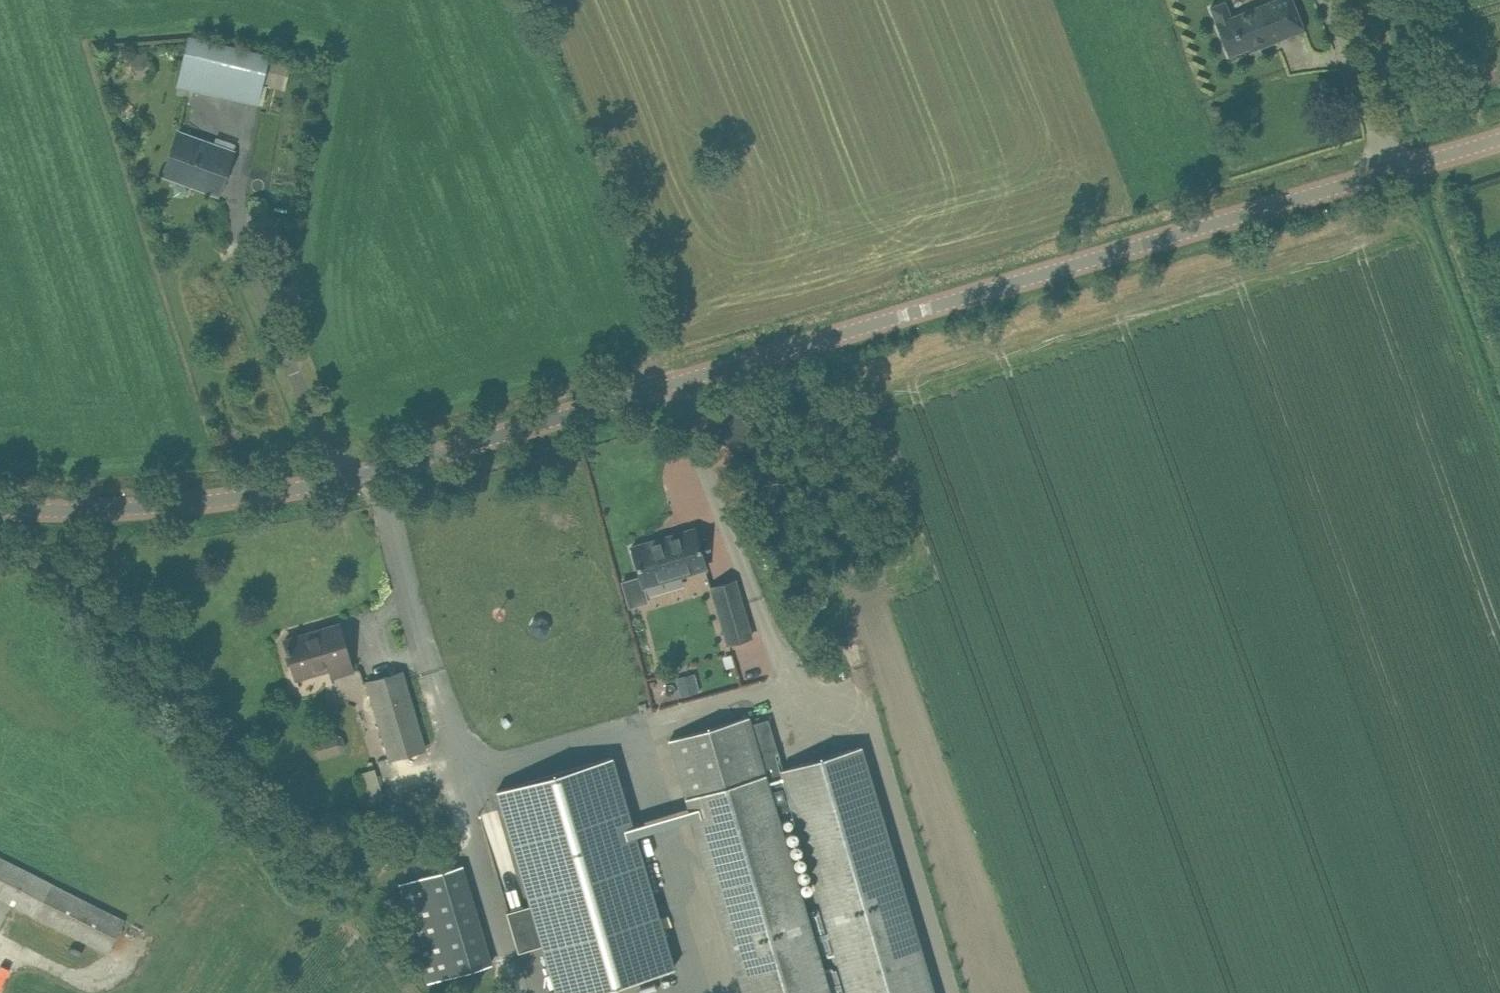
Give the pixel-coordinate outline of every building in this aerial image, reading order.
[(1208,5),(1228,56),(1257,44),(1259,48),(1304,30),(1292,0),(1271,0),(1232,15),(1226,0),(1222,0),(1208,5)] [(229,78),(225,97),(257,104),(268,54),(188,36),(177,86),(194,90),(199,71),(229,78)] [(163,174),(217,194),(236,143),(216,136),(214,142),(179,130),(163,174)] [(736,413),(716,438),(736,453),(755,428),(736,413)] [(694,528),(631,547),(640,576),(621,581),(629,608),(649,602),(645,587),(706,569),(694,528)] [(710,586),(727,645),(753,637),(736,578),(710,586)] [(349,604),(301,618),(311,654),(339,646),(348,677),(368,671),(358,640),(360,640),(349,604)] [(424,748),(402,671),(367,682),(390,758),(424,748)] [(695,671),(674,675),(677,694),(698,691),(695,671)] [(862,745),(781,769),(766,719),(752,723),(750,716),(668,740),(742,992),(831,992),(778,813),(793,809),(847,992),(935,992),(862,745)] [(344,751),(340,731),(311,738),(315,757),(344,751)] [(530,905),(507,912),(518,952),(542,945),(556,992),(586,992),(674,967),(612,756),(497,790),(530,905)] [(372,766),(346,774),(357,807),(382,799),(372,766)] [(109,952),(125,920),(0,858),(0,898),(109,952)] [(428,982),(491,963),(462,866),(400,884),(428,982)]
